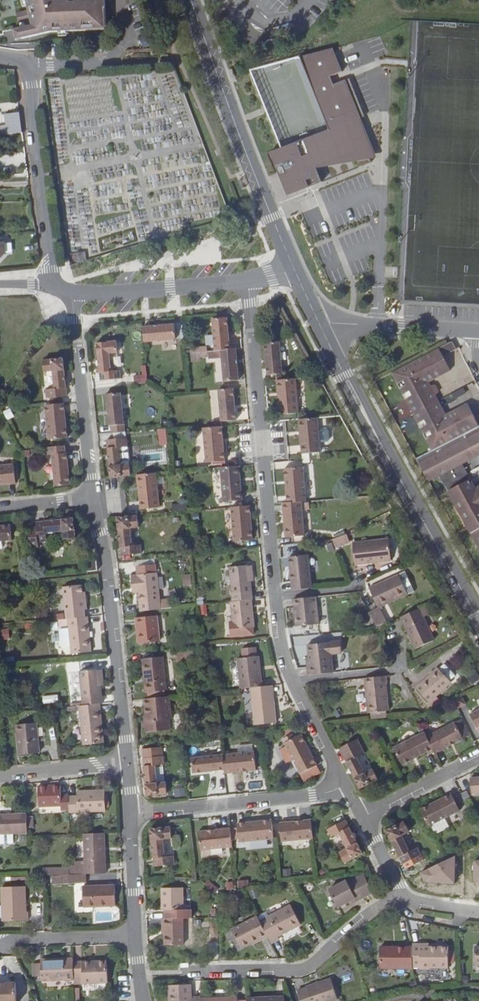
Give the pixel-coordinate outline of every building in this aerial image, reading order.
[(28,25),(27,26),(11,30),(13,41),(47,33),(107,34),(105,0),(65,0),(62,0),(26,0),(28,10),(30,20),(31,23),(28,25)] [(27,20),(28,25),(31,23),(30,20),(28,10),(12,12),(14,23),(27,20)] [(143,48),(152,44),(147,34),(138,39),(143,48)] [(270,153),(287,196),(322,182),(316,168),(353,153),(358,168),(371,163),(354,121),(364,117),(349,78),(334,85),(330,77),(342,72),(333,48),(300,57),(328,130),(284,147),(270,153)] [(24,129),(22,113),(7,115),(10,131),(24,129)] [(10,131),(11,137),(24,136),(24,129),(10,131)] [(88,252),(91,261),(100,259),(97,250),(88,252)] [(85,252),(75,253),(77,262),(86,261),(85,252)] [(214,350),(228,349),(227,338),(225,338),(225,335),(227,335),(226,317),(211,318),(214,350)] [(173,324),(142,327),(143,342),(174,339),(173,324)] [(182,339),(181,324),(173,324),(174,339),(182,339)] [(115,341),(95,343),(99,381),(119,379),(119,370),(110,371),(108,353),(116,353),(115,341)] [(267,364),(265,364),(266,374),(281,373),(279,341),(264,342),(265,360),(267,360),(267,364)] [(450,341),(440,346),(444,355),(457,348),(453,341),(450,341)] [(440,346),(392,371),(415,413),(439,400),(429,381),(451,369),(444,355),(440,346)] [(236,360),(235,348),(228,349),(214,350),(207,351),(207,359),(217,358),(217,357),(220,356),(222,381),(238,380),(236,363),(234,363),(234,360),(236,360)] [(67,397),(64,359),(44,361),(45,372),(53,372),(55,389),(47,390),(47,399),(67,397)] [(141,376),(134,375),(133,384),(145,385),(146,366),(141,366),(141,376)] [(294,378),(275,379),(277,391),(279,391),(279,396),(277,396),(278,414),(297,413),(294,378)] [(233,405),(232,388),(217,390),(220,421),(235,420),(234,409),(231,409),(231,406),(233,405)] [(120,393),(104,394),(106,412),(108,412),(109,415),(107,416),(108,426),(110,426),(111,433),(124,432),(120,393)] [(415,413),(434,449),(464,434),(478,426),(478,422),(476,417),(469,403),(447,414),(439,400),(415,413)] [(65,404),(46,405),(49,440),(68,438),(67,427),(64,427),(64,423),(66,422),(65,404)] [(10,408),(3,411),(6,420),(13,417),(10,408)] [(320,451),(316,417),(298,419),(299,430),(301,430),(302,435),(299,435),(301,453),(320,451)] [(222,438),(221,426),(202,428),(205,462),(224,460),(222,442),(220,442),(219,438),(222,438)] [(416,459),(421,468),(426,465),(429,466),(427,471),(431,473),(435,480),(439,478),(440,473),(440,471),(444,469),(446,474),(441,477),(449,492),(471,480),(464,465),(476,458),(478,456),(478,426),(464,434),(434,449),(416,459)] [(159,446),(168,446),(166,429),(157,430),(159,446)] [(106,440),(110,477),(123,476),(130,475),(129,464),(120,465),(118,447),(127,446),(126,438),(106,440)] [(65,465),(68,465),(67,454),(65,454),(64,446),(43,448),(44,456),(52,455),(55,487),(70,485),(68,468),(66,469),(65,465)] [(0,466),(0,482),(5,481),(5,484),(16,483),(13,464),(0,466)] [(426,465),(421,468),(430,483),(435,480),(431,473),(427,471),(429,466),(426,465)] [(240,477),(239,466),(220,467),(223,502),(242,500),(240,482),(237,482),(237,477),(240,477)] [(301,501),(306,500),(302,466),(283,468),(285,479),(287,479),(287,484),(285,484),(287,502),(301,501)] [(159,507),(155,473),(136,475),(140,509),(159,507)] [(449,492),(471,532),(478,528),(478,487),(476,489),(471,480),(449,492)] [(304,536),(301,501),(287,502),(282,503),(283,521),(286,521),(287,525),(284,525),(285,537),(304,536)] [(251,523),(250,505),(231,507),(234,541),(253,540),(252,528),(250,528),(249,524),(251,523)] [(127,517),(117,518),(121,556),(141,553),(140,545),(131,546),(130,528),(138,527),(137,516),(127,517)] [(76,539),(74,519),(38,523),(38,527),(31,528),(33,548),(40,547),(40,542),(47,542),(46,534),(64,532),(64,540),(76,539)] [(2,541),(11,540),(9,526),(0,526),(0,541),(2,541)] [(346,534),(332,540),(335,549),(350,543),(346,534)] [(376,559),(376,562),(391,560),(388,539),(353,543),(355,564),(372,562),(371,560),(376,559)] [(292,590),(311,588),(307,554),(306,548),(299,549),(300,555),(288,556),(291,582),(292,590)] [(86,573),(96,571),(96,565),(95,560),(85,561),(86,573)] [(243,567),(246,566),(246,565),(228,567),(231,593),(249,591),(248,582),(245,582),(243,567)] [(138,592),(141,611),(160,609),(159,601),(156,574),(131,576),(133,589),(138,588),(138,592)] [(190,575),(182,575),(182,586),(191,586),(190,575)] [(371,588),(379,607),(408,594),(399,575),(371,588)] [(63,588),(67,620),(68,620),(84,618),(84,610),(82,594),(81,586),(63,588)] [(249,591),(231,593),(232,602),(250,600),(249,591)] [(318,624),(315,597),(293,599),(293,607),(297,607),(299,626),(318,624)] [(159,601),(160,609),(172,608),(171,600),(159,601)] [(232,602),(230,602),(233,630),(253,628),(250,600),(232,602)] [(373,621),(377,627),(387,623),(379,607),(369,613),(373,621)] [(433,641),(418,608),(399,617),(415,649),(433,641)] [(368,624),(373,621),(369,613),(363,616),(368,624)] [(103,616),(90,616),(90,629),(103,628),(103,616)] [(159,642),(156,616),(135,618),(136,628),(138,628),(140,643),(159,642)] [(84,618),(68,620),(72,654),(91,652),(88,618),(84,618)] [(1,640),(9,639),(8,629),(0,630),(1,640)] [(198,637),(197,630),(189,631),(190,638),(198,637)] [(308,675),(333,672),(330,643),(308,645),(310,666),(307,667),(308,675)] [(239,659),(256,657),(255,649),(238,651),(239,659)] [(146,693),(147,693),(165,691),(166,691),(163,657),(143,660),(146,693)] [(237,660),(240,689),(250,688),(261,687),(258,657),(239,659),(237,660)] [(451,657),(448,667),(458,670),(460,660),(451,657)] [(451,683),(437,668),(415,688),(428,703),(432,707),(439,701),(435,697),(451,683)] [(98,670),(79,672),(83,706),(99,704),(102,704),(100,684),(97,684),(96,672),(98,671),(98,670)] [(472,684),(478,680),(478,677),(475,671),(466,676),(472,684)] [(386,683),(385,676),(363,678),(364,688),(367,713),(370,713),(370,715),(378,714),(378,712),(386,711),(388,711),(387,704),(385,704),(384,694),(386,694),(385,683),(386,683)] [(270,706),(267,686),(261,687),(250,688),(255,725),(276,723),(274,706),(270,706)] [(148,699),(144,699),(146,723),(144,723),(145,734),(170,732),(169,721),(171,721),(168,697),(166,697),(148,699)] [(99,704),(83,706),(79,706),(80,709),(82,741),(83,746),(103,743),(99,704)] [(471,715),(478,728),(478,727),(478,710),(471,715)] [(465,737),(457,722),(455,723),(463,738),(465,737)] [(433,749),(435,754),(450,746),(449,744),(453,742),(454,744),(464,739),(463,738),(455,723),(427,737),(433,749)] [(36,725),(15,726),(18,756),(38,754),(36,725)] [(418,757),(433,749),(427,737),(424,732),(394,749),(403,765),(413,760),(412,757),(416,755),(418,757)] [(290,735),(282,739),(300,774),(316,766),(300,735),(292,740),(290,735)] [(343,756),(361,789),(378,780),(373,770),(366,774),(357,759),(365,754),(361,746),(357,741),(340,750),(343,756)] [(142,750),(143,759),(163,757),(162,748),(142,750)] [(224,771),(224,774),(235,773),(235,771),(239,771),(240,773),(255,771),(255,767),(253,756),(253,753),(222,756),(224,771)] [(224,771),(222,756),(191,758),(193,774),(209,772),(209,770),(213,770),(213,772),(224,771)] [(163,757),(143,759),(147,797),(166,795),(165,784),(157,784),(155,766),(163,766),(163,757)] [(469,778),(471,794),(478,793),(478,777),(469,778)] [(69,797),(69,796),(62,796),(61,786),(39,786),(39,807),(61,806),(61,811),(69,811),(69,797)] [(175,798),(186,796),(184,788),(174,789),(175,798)] [(69,811),(69,813),(106,812),(105,791),(78,792),(78,797),(69,797),(69,811)] [(436,801),(420,809),(429,826),(459,810),(450,794),(440,799),(442,801),(438,803),(436,801)] [(25,813),(0,814),(0,845),(1,845),(1,843),(9,843),(9,844),(12,844),(14,843),(13,839),(12,839),(12,833),(26,832),(25,813)] [(273,838),(271,820),(253,821),(253,824),(249,824),(248,822),(236,823),(238,842),(273,838)] [(281,841),(313,838),(311,820),(301,820),(301,823),(296,823),(296,821),(280,823),(281,841)] [(361,853),(344,820),(327,828),(331,836),(338,833),(346,848),(339,852),(344,862),(361,853)] [(403,821),(385,830),(402,864),(420,855),(416,847),(408,850),(401,835),(408,831),(403,821)] [(170,837),(169,826),(150,827),(153,865),(173,864),(172,855),(163,855),(162,838),(170,837)] [(231,846),(230,827),(219,828),(219,831),(214,832),(214,829),(198,831),(200,850),(231,846)] [(86,874),(106,873),(104,832),(95,833),(86,833),(84,833),(85,874),(86,874)] [(456,855),(421,873),(425,883),(455,884),(456,855)] [(365,894),(372,891),(362,873),(356,876),(365,894)] [(68,874),(53,875),(54,883),(69,882),(68,874)] [(86,881),(86,874),(85,874),(68,874),(69,882),(86,881)] [(357,898),(365,894),(356,876),(348,880),(347,878),(330,887),(339,904),(348,899),(356,895),(357,898)] [(207,879),(203,884),(214,892),(218,887),(207,879)] [(23,887),(1,888),(2,910),(3,923),(27,922),(27,913),(25,913),(23,887)] [(106,889),(106,887),(82,888),(83,908),(115,907),(115,889),(106,889)] [(174,909),(182,909),(181,888),(161,888),(161,910),(174,909)] [(266,935),(270,943),(278,939),(276,936),(298,924),(289,906),(259,921),(266,935)] [(266,935),(259,921),(256,916),(230,929),(238,947),(251,941),(251,942),(266,935)] [(164,918),(164,934),(164,944),(182,944),(182,917),(164,918)] [(419,944),(412,944),(412,949),(411,967),(448,967),(447,948),(429,948),(419,947),(419,944)] [(404,967),(411,967),(412,949),(404,948),(404,947),(379,947),(379,968),(404,968),(404,967)] [(73,979),(72,963),(71,959),(39,961),(39,963),(40,975),(40,981),(73,979)] [(73,979),(73,984),(106,983),(105,961),(72,963),(73,979)] [(33,976),(40,975),(39,963),(32,963),(33,976)] [(437,979),(437,971),(426,971),(427,979),(437,979)] [(330,978),(306,986),(306,987),(296,990),(300,1000),(330,1000),(337,998),(330,978)] [(0,982),(0,1000),(18,1000),(17,981),(0,982)] [(188,996),(188,985),(168,986),(168,1000),(188,1000),(188,996)]
